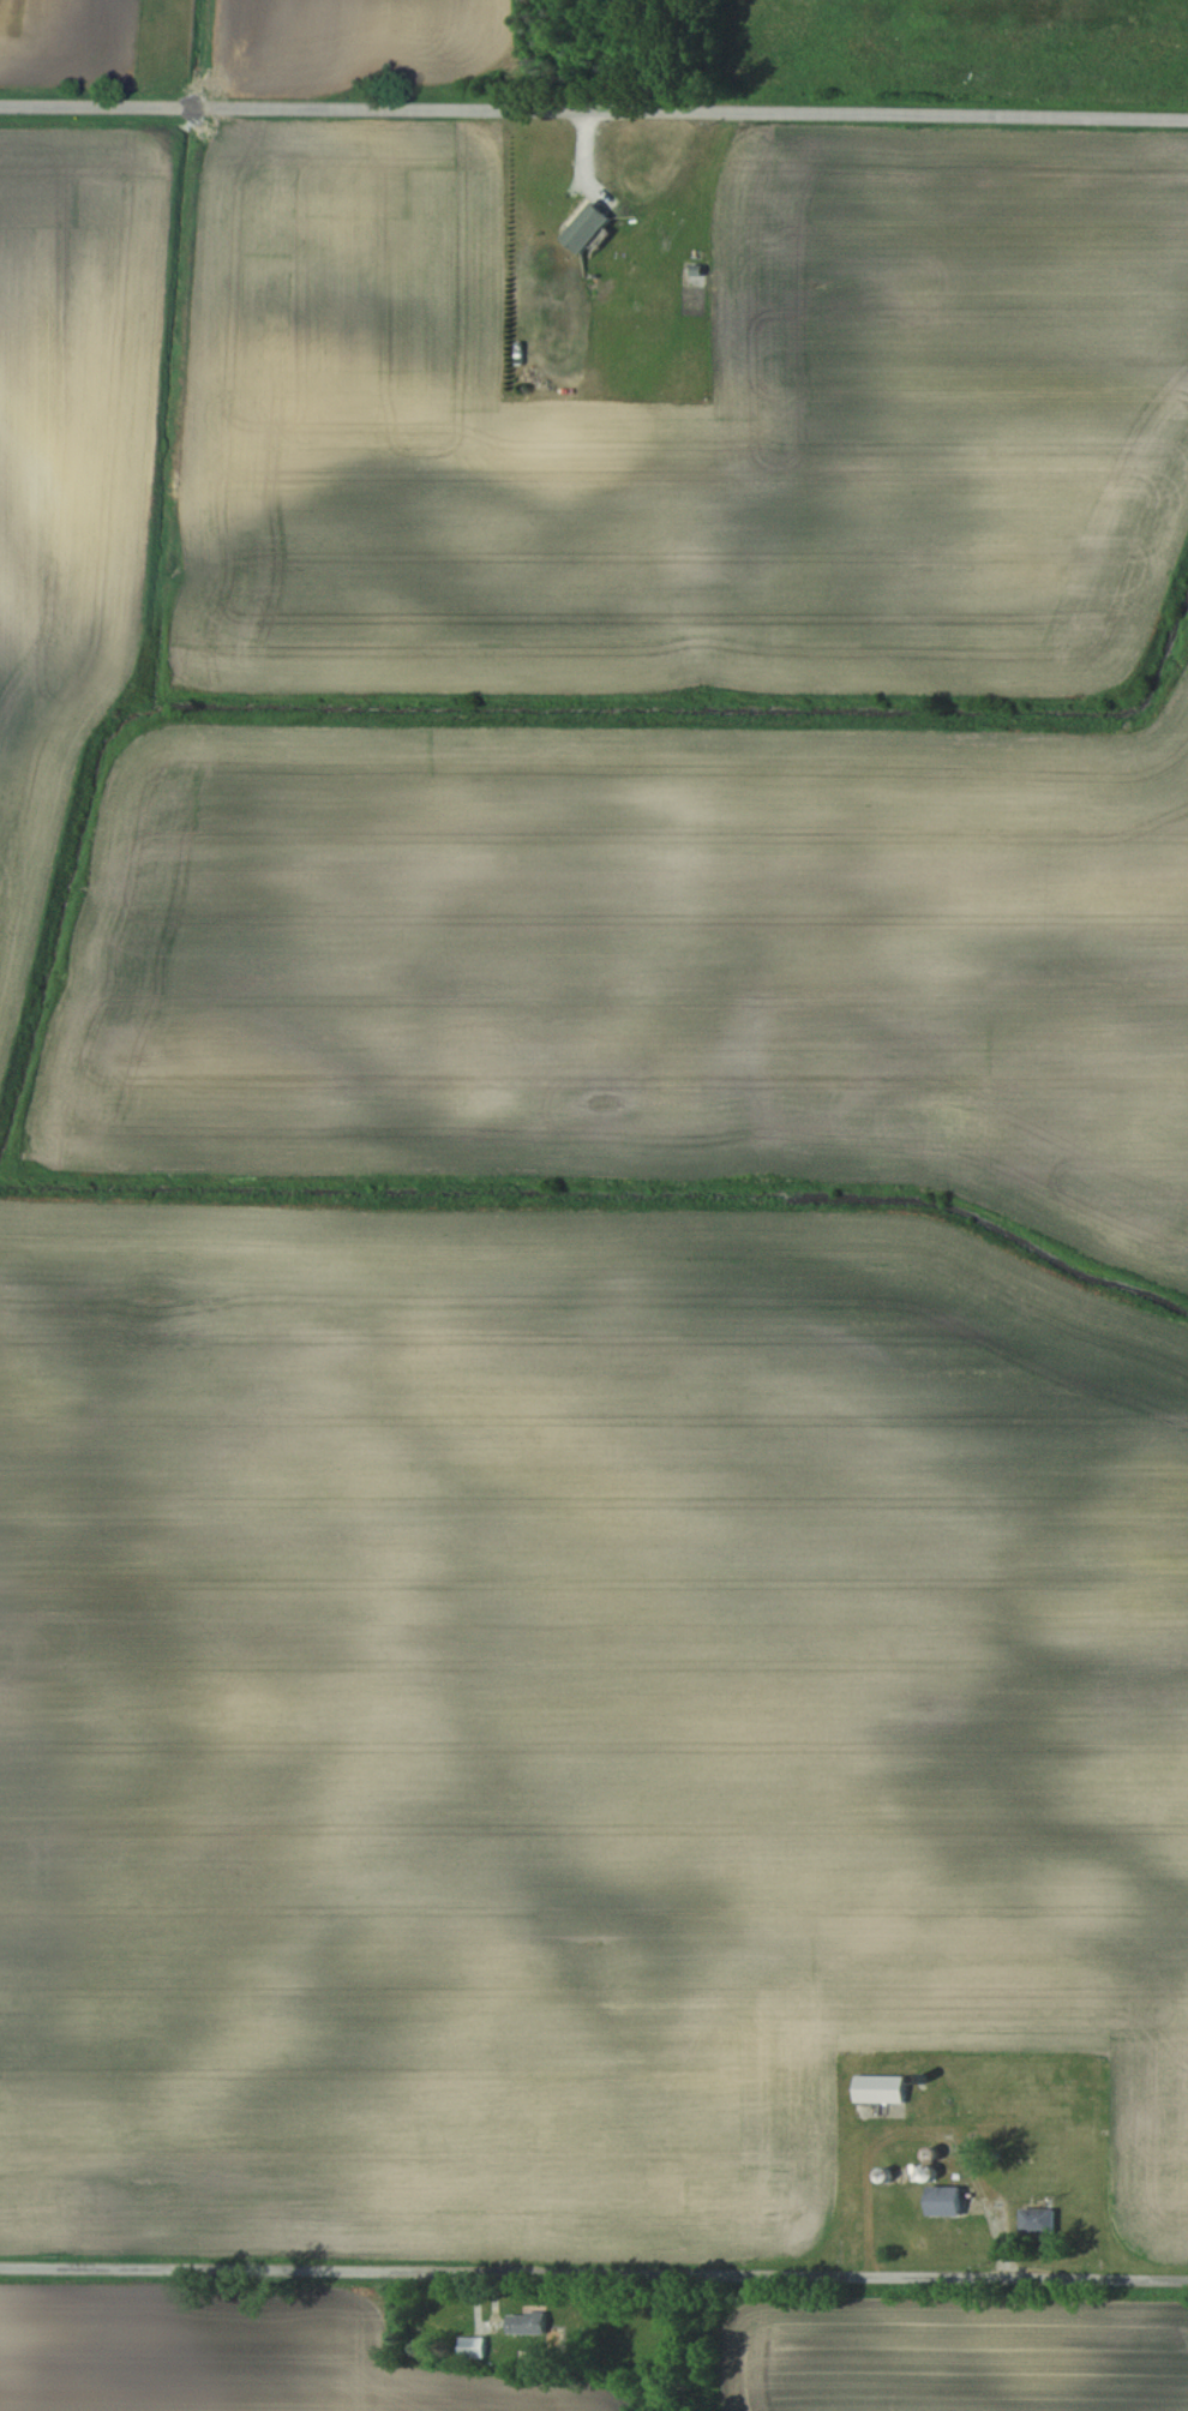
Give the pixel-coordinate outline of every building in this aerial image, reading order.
[(567,236),(588,254),(617,219),(597,201),(567,236)] [(910,2077),(856,2077),(856,2104),(910,2104),(910,2077)] [(935,2187),(935,2216),(967,2216),(967,2187),(935,2187)] [(1024,2235),(1061,2235),(1061,2209),(1024,2209),(1024,2235)] [(548,2335),(548,2313),(508,2313),(508,2335),(548,2335)] [(487,2337),(457,2337),(457,2358),(487,2358),(487,2337)]
